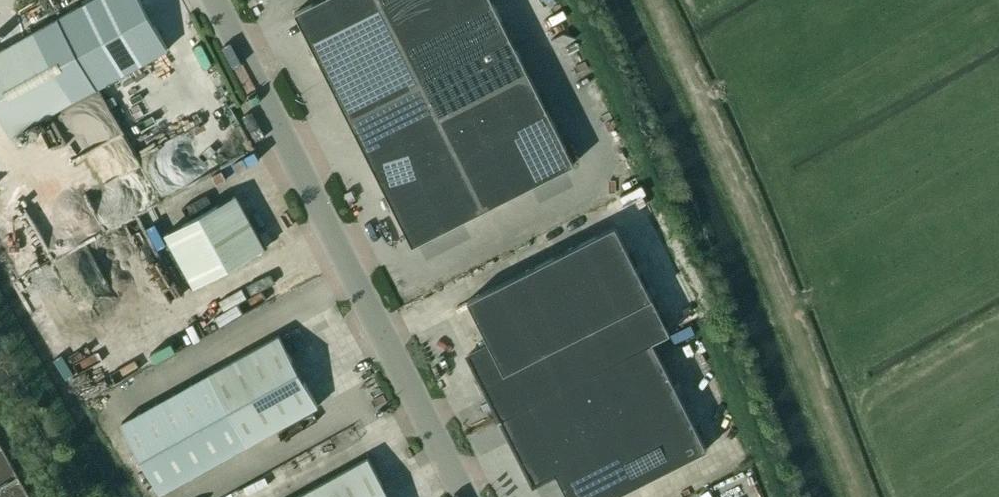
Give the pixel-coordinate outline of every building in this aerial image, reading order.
[(96,87),(98,86),(137,157),(206,119),(140,0),(90,0),(58,18),(96,87)] [(295,12),(413,245),(575,164),(492,0),(319,0),(295,12)] [(96,87),(58,18),(0,50),(0,115),(11,134),(96,87)] [(265,247),(236,194),(166,233),(195,286),(265,247)] [(501,418),(670,333),(616,225),(468,300),(489,342),(468,353),(501,418)] [(501,418),(534,483),(555,472),(567,496),(613,496),(703,451),(649,344),(670,333),(501,418)] [(210,373),(248,443),(318,405),(279,335),(209,373),(210,373)] [(210,373),(122,422),(161,492),(248,443),(210,373)] [(296,496),(391,496),(368,457),(296,496)]
